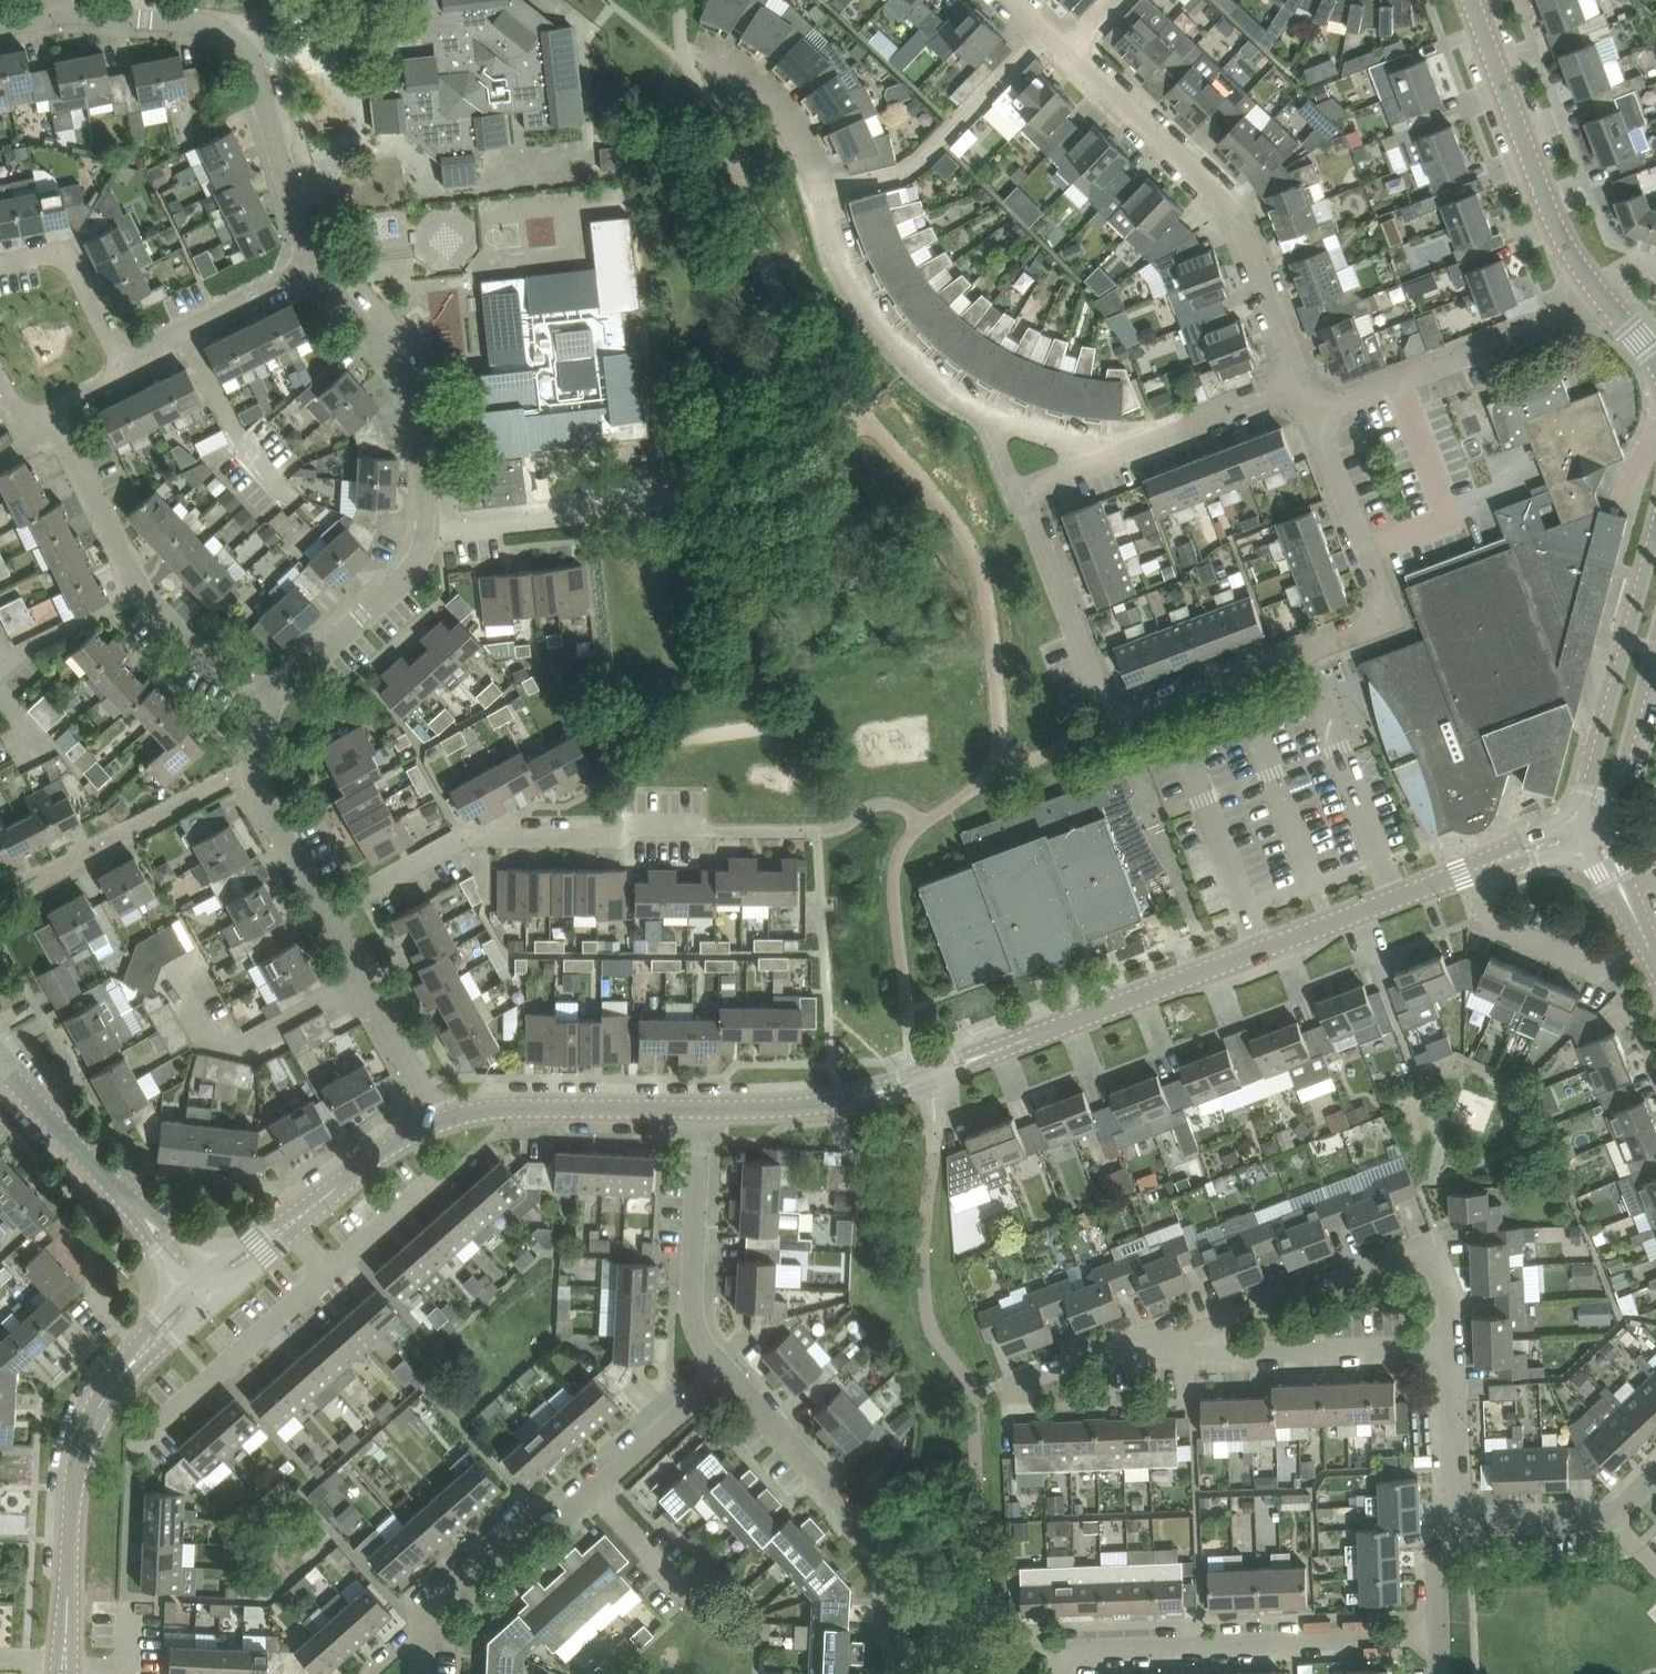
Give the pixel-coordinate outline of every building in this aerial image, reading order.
[(444,185),(466,183),(478,181),(476,161),(488,145),(488,144),(510,142),(506,111),(512,110),(512,105),(523,104),(525,128),(583,122),(572,24),(559,26),(527,0),(424,0),(427,29),(432,28),(434,40),(435,56),(403,59),(404,65),(378,97),(373,97),(377,131),(400,129),(442,162),(444,185)] [(746,32),(747,32),(764,6),(765,6),(769,0),(711,0),(702,23),(721,31),(725,21),(735,24),(746,32)] [(852,0),(834,0),(832,1),(842,10),(852,0)] [(905,1),(908,14),(920,26),(936,10),(926,0),(903,0),(905,1)] [(1072,8),(1080,0),(1063,0),(1072,8)] [(1115,44),(1132,60),(1172,18),(1162,9),(1153,0),(1140,0),(1121,19),(1130,28),(1115,44)] [(1208,0),(1191,0),(1190,1),(1200,10),(1209,1),(1208,0)] [(1239,3),(1236,0),(1219,0),(1231,11),(1239,3)] [(1286,1),(1297,7),(1301,3),(1319,10),(1320,10),(1324,0),(1287,0),(1286,1)] [(1320,10),(1319,10),(1317,16),(1329,21),(1331,16),(1350,20),(1349,26),(1350,26),(1355,0),(1324,0),(1320,10)] [(1383,30),(1384,0),(1355,0),(1350,26),(1362,29),(1363,23),(1383,23),(1383,30)] [(1383,30),(1395,30),(1395,24),(1416,20),(1416,22),(1417,22),(1413,0),(1384,0),(1383,30)] [(1545,9),(1569,0),(1541,0),(1545,9)] [(1581,34),(1610,23),(1605,10),(1602,11),(1598,0),(1569,0),(1545,9),(1553,31),(1576,22),(1581,34)] [(958,46),(959,46),(986,18),(983,15),(983,16),(968,1),(949,22),(936,10),(920,26),(950,54),(958,46)] [(827,12),(817,2),(809,11),(818,21),(827,12)] [(781,17),(765,6),(764,6),(747,32),(746,32),(740,41),(758,52),(764,43),(772,49),(782,58),(783,59),(805,36),(816,25),(794,4),(781,17)] [(1654,10),(1649,4),(1640,11),(1643,19),(1654,10)] [(988,20),(986,18),(959,46),(976,63),(1003,34),(988,20)] [(1198,42),(1172,18),(1132,60),(1149,76),(1168,56),(1177,65),(1198,42)] [(1234,28),(1225,19),(1220,25),(1229,33),(1234,28)] [(1268,29),(1259,20),(1249,29),(1261,40),(1268,29)] [(1283,29),(1272,23),(1268,29),(1261,40),(1270,49),(1283,29)] [(1610,23),(1581,34),(1585,45),(1562,54),(1570,76),(1618,57),(1621,56),(1612,34),(1614,33),(1610,23)] [(834,40),(832,41),(820,50),(805,36),(783,59),(782,58),(775,66),(790,81),(797,73),(805,80),(813,91),(813,92),(839,73),(839,74),(852,65),(834,40)] [(1261,48),(1251,38),(1241,48),(1251,58),(1261,48)] [(890,43),(883,51),(889,56),(898,47),(892,41),(890,43)] [(868,50),(860,42),(851,51),(859,60),(868,50)] [(1167,93),(1184,109),(1223,67),(1224,66),(1198,42),(1177,65),(1186,73),(1167,93)] [(1388,58),(1394,56),(1390,44),(1384,46),(1388,58)] [(36,100),(49,98),(44,69),(31,72),(26,48),(2,53),(9,90),(33,85),(36,100)] [(903,69),(910,61),(898,50),(891,58),(903,69)] [(104,51),(79,56),(90,104),(90,106),(114,101),(114,103),(126,101),(129,112),(129,111),(121,72),(109,75),(104,51)] [(1428,57),(1412,62),(1408,51),(1394,56),(1388,58),(1370,65),(1383,99),(1436,79),(1428,57)] [(9,90),(2,53),(0,53),(0,92),(9,90)] [(181,53),(157,58),(164,95),(188,91),(189,97),(203,94),(197,66),(184,68),(181,53)] [(66,110),(66,109),(90,104),(79,56),(55,60),(56,67),(44,69),(49,98),(53,113),(66,110)] [(1359,70),(1354,57),(1346,60),(1344,72),(1345,75),(1359,70)] [(1593,92),(1597,103),(1636,89),(1647,85),(1643,73),(1627,79),(1618,57),(1570,76),(1578,98),(1593,92)] [(166,104),(164,95),(157,58),(132,63),(134,70),(121,72),(129,111),(134,136),(147,134),(142,109),(166,104)] [(964,101),(996,67),(986,58),(954,92),(964,101)] [(1322,78),(1316,64),(1305,68),(1311,82),(1322,78)] [(1220,105),(1229,114),(1237,105),(1236,104),(1248,91),(1223,67),(1184,109),(1201,125),(1220,105)] [(1010,85),(995,101),(1022,127),(1059,88),(1042,71),(1019,94),(1010,85)] [(867,83),(851,90),(839,74),(839,73),(813,92),(813,91),(804,97),(816,115),(825,108),(831,117),(836,129),(836,130),(865,117),(866,117),(880,111),(867,83)] [(1444,100),(1436,79),(1383,99),(1396,132),(1434,118),(1429,106),(1444,100)] [(904,80),(889,86),(896,103),(918,93),(904,80)] [(1326,84),(1315,89),(1319,99),(1330,94),(1326,84)] [(1218,142),(1235,159),(1263,129),(1263,128),(1274,116),(1258,101),(1259,101),(1255,97),(1260,91),(1255,87),(1250,92),(1248,91),(1236,104),(1237,105),(1229,114),(1238,122),(1218,142)] [(1059,88),(1022,127),(1049,153),(1063,139),(1053,129),(1077,105),(1059,88)] [(1595,142),(1643,124),(1648,122),(1636,89),(1597,103),(1602,115),(1587,120),(1595,142)] [(926,106),(917,95),(906,104),(914,115),(926,106)] [(1334,95),(1317,102),(1334,118),(1350,112),(1334,95)] [(1323,109),(1312,121),(1330,138),(1345,128),(1323,109)] [(1273,169),(1281,164),(1301,142),(1274,116),(1263,128),(1263,129),(1235,159),(1252,175),(1265,161),(1273,169)] [(891,131),(887,132),(874,136),(866,117),(865,117),(836,130),(836,129),(826,134),(835,153),(845,148),(849,157),(852,172),(898,162),(891,131)] [(1426,158),(1461,145),(1453,123),(1438,129),(1434,118),(1396,132),(1384,137),(1388,146),(1400,142),(1408,165),(1412,164),(1426,158)] [(1073,183),(1086,169),(1114,140),(1096,123),(1073,148),(1063,139),(1049,153),(1062,165),(1058,169),(1073,183)] [(1623,170),(1647,161),(1643,149),(1652,145),(1643,124),(1595,142),(1604,164),(1618,159),(1623,170)] [(980,135),(971,126),(952,146),(962,155),(980,135)] [(193,165),(197,174),(243,151),(232,129),(198,145),(205,159),(193,165)] [(1334,138),(1337,145),(1343,148),(1349,145),(1345,134),(1334,138)] [(1090,198),(1101,208),(1118,189),(1109,180),(1131,157),(1114,140),(1086,169),(1095,178),(1092,181),(1090,198)] [(1367,143),(1354,148),(1358,160),(1371,156),(1367,143)] [(99,158),(96,144),(91,145),(87,150),(86,155),(99,158)] [(27,145),(15,148),(17,158),(29,156),(27,145)] [(618,168),(615,145),(600,147),(602,169),(618,168)] [(1430,182),(1434,193),(1459,184),(1455,173),(1470,167),(1461,145),(1426,158),(1434,180),(1430,182)] [(123,152),(125,163),(138,160),(136,150),(123,152)] [(255,174),(243,151),(197,174),(201,182),(213,176),(219,188),(220,189),(249,175),(250,176),(255,174)] [(1267,195),(1275,216),(1328,196),(1314,162),(1288,172),(1292,185),(1267,195)] [(147,170),(155,186),(170,180),(162,163),(147,170)] [(1021,166),(1012,175),(1019,181),(1028,172),(1021,166)] [(220,189),(219,188),(214,190),(221,204),(209,211),(213,219),(260,196),(250,176),(249,175),(220,189)] [(35,176),(23,179),(11,181),(21,232),(45,227),(38,190),(35,176)] [(1128,199),(1118,189),(1101,208),(1101,209),(1111,217),(1110,219),(1126,236),(1140,222),(1168,192),(1150,176),(1128,199)] [(4,183),(0,183),(0,236),(21,232),(11,181),(4,183)] [(79,229),(93,207),(89,203),(89,202),(88,202),(84,199),(81,182),(38,190),(45,227),(69,223),(79,229)] [(1006,198),(1020,212),(1034,198),(1020,184),(1006,198)] [(1478,190),(1470,193),(1467,185),(1460,187),(1459,184),(1434,193),(1414,201),(1419,215),(1444,205),(1452,225),(1487,212),(1478,190)] [(860,216),(867,233),(897,223),(928,211),(923,198),(910,201),(907,186),(887,191),(887,190),(847,200),(852,218),(860,216)] [(93,207),(102,193),(97,189),(89,202),(89,203),(93,207)] [(1651,206),(1646,190),(1618,201),(1628,229),(1650,237),(1655,219),(1655,207),(1651,206)] [(1140,222),(1149,231),(1146,234),(1143,250),(1152,260),(1179,242),(1166,230),(1186,209),(1168,192),(1140,222)] [(270,218),(260,196),(213,219),(217,227),(230,221),(236,234),(270,218)] [(1313,240),(1325,236),(1342,230),(1328,196),(1275,216),(1283,238),(1309,229),(1313,240)] [(169,203),(174,212),(184,207),(179,198),(169,203)] [(129,212),(113,220),(93,207),(79,229),(91,237),(85,240),(96,262),(130,244),(142,239),(137,229),(131,217),(129,212)] [(173,213),(179,224),(186,220),(188,214),(185,207),(173,213)] [(1495,234),(1487,212),(1452,225),(1460,246),(1455,248),(1460,260),(1485,251),(1480,239),(1495,234)] [(530,449),(649,435),(639,347),(628,349),(623,308),(640,306),(629,214),(590,219),(595,267),(481,280),(490,361),(496,361),(497,370),(491,371),(491,372),(481,373),(485,407),(476,408),(476,410),(477,409),(479,422),(477,422),(477,423),(479,423),(483,457),(501,455),(502,465),(481,467),(485,505),(529,500),(523,453),(530,452),(530,449)] [(1052,227),(1042,217),(1035,224),(1045,234),(1052,227)] [(281,240),(270,218),(236,234),(243,247),(230,254),(235,263),(281,240)] [(1018,221),(1009,229),(1018,239),(1027,230),(1018,221)] [(933,224),(921,229),(902,237),(897,223),(867,233),(859,236),(866,253),(874,250),(882,266),(911,252),(940,236),(933,224)] [(170,228),(165,230),(170,240),(175,238),(177,237),(172,227),(170,228)] [(1300,283),(1338,269),(1325,236),(1313,240),(1292,248),(1292,249),(1297,248),(1301,258),(1292,261),(1300,283)] [(1423,264),(1451,251),(1444,236),(1416,248),(1423,264)] [(143,238),(142,239),(130,244),(96,262),(106,284),(141,267),(135,253),(148,247),(143,238)] [(1086,253),(1080,240),(1065,247),(1071,260),(1086,253)] [(1163,272),(1170,290),(1224,270),(1215,247),(1186,258),(1181,244),(1179,242),(1152,260),(1163,272)] [(902,297),(929,280),(955,260),(947,249),(918,265),(911,252),(882,266),(875,270),(884,287),(892,283),(902,297)] [(1054,257),(1042,249),(1030,267),(1042,275),(1054,257)] [(1504,257),(1489,262),(1485,251),(1460,260),(1450,264),(1459,286),(1473,281),(1477,292),(1512,279),(1504,257)] [(219,270),(213,258),(198,265),(204,277),(219,270)] [(1086,277),(1102,292),(1116,277),(1100,262),(1086,277)] [(151,288),(141,267),(106,284),(117,306),(138,296),(144,308),(170,295),(164,283),(151,288)] [(1351,287),(1345,289),(1338,269),(1300,283),(1309,305),(1335,295),(1339,307),(1364,297),(1351,287)] [(1224,270),(1170,290),(1183,326),(1208,316),(1204,304),(1233,293),(1224,270)] [(964,272),(956,278),(937,292),(929,280),(902,297),(895,302),(906,317),(913,312),(926,325),(950,305),(964,291),(974,282),(964,272)] [(1412,295),(1423,291),(1418,278),(1407,283),(1412,295)] [(1512,279),(1477,292),(1485,314),(1520,301),(1512,279)] [(1119,309),(1111,290),(1095,299),(1106,313),(1119,309)] [(975,301),(964,291),(950,305),(926,325),(920,331),(933,345),(939,339),(953,350),(995,303),(994,302),(995,301),(984,293),(975,301)] [(1317,328),(1325,350),(1376,331),(1369,312),(1369,311),(1364,297),(1339,307),(1343,318),(1317,328)] [(292,303),(270,314),(293,360),(301,356),(295,343),(309,337),(292,303)] [(1007,311),(1006,312),(995,303),(953,350),(948,357),(962,369),(968,362),(983,371),(1001,345),(1018,317),(1007,311)] [(284,364),(293,360),(270,314),(248,324),(265,358),(279,352),(284,364)] [(1208,316),(1183,326),(1189,341),(1204,345),(1208,343),(1213,355),(1251,340),(1242,318),(1213,329),(1208,316)] [(1416,317),(1403,322),(1406,330),(1412,332),(1420,329),(1416,317)] [(248,324),(227,335),(250,381),(258,377),(252,364),(265,358),(248,324)] [(1016,389),(1030,360),(1043,330),(1031,325),(1014,353),(1001,345),(983,371),(979,379),(995,389),(999,381),(1016,389)] [(1136,325),(1119,332),(1129,345),(1146,338),(1136,325)] [(1389,364),(1381,343),(1376,331),(1325,350),(1334,372),(1360,362),(1364,374),(1389,364)] [(205,346),(221,380),(235,373),(241,385),(247,382),(250,381),(227,335),(205,346)] [(1061,371),(1066,352),(1070,340),(1057,336),(1044,366),(1030,360),(1016,389),(1012,397),(1029,404),(1033,396),(1050,401),(1061,371)] [(1213,355),(1217,366),(1201,372),(1210,397),(1235,387),(1230,374),(1260,363),(1251,340),(1213,355)] [(1129,347),(1134,358),(1141,356),(1144,349),(1141,342),(1129,347)] [(1126,343),(1116,346),(1121,359),(1131,356),(1126,343)] [(1081,356),(1080,357),(1066,352),(1061,371),(1050,401),(1048,410),(1066,415),(1068,406),(1086,409),(1093,378),(1098,346),(1084,344),(1081,356)] [(293,360),(298,371),(307,367),(301,356),(293,360)] [(322,422),(334,412),(362,386),(346,368),(341,373),(333,363),(297,395),(322,422)] [(1548,379),(1563,373),(1559,363),(1544,369),(1548,379)] [(1093,378),(1086,409),(1085,418),(1103,421),(1105,412),(1125,412),(1125,411),(1143,404),(1127,366),(1110,366),(1107,380),(1093,378)] [(186,367),(164,378),(187,425),(196,421),(189,408),(203,401),(186,367)] [(1548,379),(1489,402),(1506,448),(1533,438),(1536,447),(1539,455),(1549,481),(1551,487),(1565,522),(1603,507),(1596,488),(1599,480),(1606,477),(1603,471),(1607,463),(1626,456),(1626,455),(1623,448),(1601,389),(1573,400),(1563,373),(1548,379)] [(173,416),(179,429),(187,425),(164,378),(143,389),(159,422),(173,416)] [(380,405),(362,386),(334,412),(352,431),(354,429),(358,441),(385,432),(376,408),(380,405)] [(143,389),(121,399),(144,446),(153,442),(146,428),(159,422),(143,389)] [(1158,415),(1171,410),(1164,392),(1150,398),(1158,415)] [(272,406),(266,393),(258,398),(264,410),(272,406)] [(136,450),(144,446),(121,399),(99,410),(116,444),(130,437),(136,450)] [(259,402),(246,408),(252,419),(265,413),(259,402)] [(1283,426),(1261,434),(1280,484),(1288,481),(1283,467),(1297,462),(1283,426)] [(285,437),(294,447),(304,438),(295,428),(285,437)] [(11,442),(6,432),(0,435),(0,448),(11,442)] [(359,454),(357,479),(396,481),(397,456),(393,456),(385,432),(358,441),(361,454),(359,454)] [(1238,443),(1252,479),(1265,474),(1270,488),(1280,484),(1261,434),(1238,443)] [(215,448),(208,435),(195,442),(202,455),(215,448)] [(1238,443),(1215,451),(1234,502),(1243,498),(1238,484),(1252,479),(1238,443)] [(1215,451),(1193,460),(1207,496),(1220,491),(1225,505),(1234,502),(1215,451)] [(6,494),(8,499),(41,482),(33,466),(29,469),(25,460),(0,472),(0,483),(6,494)] [(1193,460),(1170,468),(1189,519),(1199,515),(1193,501),(1207,496),(1193,460)] [(1148,477),(1161,514),(1175,508),(1181,522),(1189,519),(1170,468),(1148,477)] [(227,486),(217,475),(207,485),(216,495),(227,486)] [(127,514),(144,532),(172,508),(163,497),(174,488),(166,479),(143,500),(127,514)] [(353,516),(379,528),(390,505),(394,506),(396,481),(357,479),(356,503),(358,503),(352,516),(353,516)] [(41,482),(8,499),(20,523),(30,519),(29,518),(48,508),(45,501),(49,499),(41,482)] [(1430,635),(1361,661),(1371,688),(1376,686),(1385,683),(1409,721),(1413,728),(1411,730),(1409,733),(1407,736),(1407,742),(1410,748),(1415,752),(1418,752),(1421,752),(1424,751),(1434,776),(1441,802),(1446,828),(1438,832),(1436,832),(1437,834),(1443,831),(1456,826),(1466,830),(1476,830),(1486,826),(1493,819),(1498,810),(1512,765),(1531,758),(1525,783),(1527,784),(1528,781),(1560,769),(1563,770),(1569,745),(1573,730),(1580,702),(1595,644),(1629,514),(1627,513),(1607,508),(1603,507),(1565,522),(1551,487),(1535,493),(1497,508),(1507,535),(1431,564),(1407,573),(1430,635)] [(231,512),(241,502),(229,489),(219,498),(231,512)] [(1066,513),(1075,535),(1125,516),(1122,508),(1108,513),(1103,499),(1066,513)] [(48,508),(29,518),(30,519),(42,543),(70,528),(67,520),(71,518),(62,501),(48,508)] [(1161,529),(1156,517),(1152,506),(1135,513),(1139,523),(1141,522),(1146,534),(1161,529)] [(258,521),(246,507),(235,517),(247,531),(258,521)] [(144,532),(160,550),(199,515),(193,508),(182,518),(172,508),(144,532)] [(1315,509),(1278,522),(1283,536),(1270,542),(1273,550),(1323,531),(1315,509)] [(345,513),(320,535),(353,571),(372,555),(369,551),(379,528),(353,516),(352,516),(345,513)] [(1259,513),(1242,520),(1245,528),(1262,522),(1259,513)] [(199,515),(160,550),(176,568),(204,543),(194,532),(205,522),(199,515)] [(1125,516),(1075,535),(1084,558),(1120,544),(1115,531),(1129,526),(1125,516)] [(1222,518),(1216,520),(1222,536),(1228,534),(1222,518)] [(259,534),(271,548),(283,537),(270,524),(259,534)] [(74,535),(70,528),(42,543),(54,567),(86,549),(78,533),(74,535)] [(1332,554),(1323,531),(1273,550),(1276,559),(1290,554),(1295,568),(1332,554)] [(1160,532),(1151,535),(1154,543),(1163,540),(1160,532)] [(310,560),(307,563),(296,551),(290,557),(321,591),(330,583),(335,588),(353,571),(320,535),(326,542),(309,558),(310,560)] [(1273,550),(1270,542),(1257,547),(1260,555),(1273,550)] [(214,554),(204,543),(176,568),(192,586),(231,551),(225,544),(214,554)] [(1084,558),(1092,581),(1142,562),(1139,552),(1125,558),(1120,544),(1084,558)] [(94,566),(86,549),(54,567),(65,591),(94,575),(90,568),(94,566)] [(1197,549),(1185,553),(1189,564),(1201,559),(1197,549)] [(238,558),(231,551),(192,586),(209,604),(237,579),(227,567),(238,558)] [(1340,577),(1332,554),(1295,568),(1300,581),(1287,586),(1290,596),(1340,577)] [(296,584),(288,591),(279,581),(269,590),(303,628),(322,612),(311,600),(321,591),(290,557),(283,564),(294,576),(291,578),(296,584)] [(1212,560),(1198,566),(1202,576),(1216,570),(1212,560)] [(5,561),(0,563),(0,578),(11,573),(5,561)] [(1142,562),(1092,581),(1101,603),(1137,590),(1132,575),(1146,570),(1142,562)] [(1228,572),(1225,562),(1217,565),(1221,575),(1228,572)] [(582,564),(557,567),(562,614),(587,611),(582,564)] [(1176,574),(1173,564),(1164,567),(1167,577),(1176,574)] [(559,614),(562,614),(557,567),(531,570),(536,612),(559,609),(559,614)] [(531,570),(506,572),(511,619),(514,619),(514,614),(536,612),(531,570)] [(511,619),(506,572),(480,575),(485,622),(511,619)] [(65,591),(67,594),(77,614),(110,598),(102,581),(98,583),(94,575),(65,591)] [(1223,586),(1232,583),(1229,575),(1220,578),(1223,586)] [(1349,599),(1340,577),(1290,596),(1293,604),(1307,599),(1313,613),(1349,599)] [(1225,589),(1244,639),(1266,631),(1252,594),(1238,599),(1233,586),(1225,589)] [(1221,648),(1244,639),(1225,589),(1215,593),(1220,606),(1207,611),(1221,648)] [(303,628),(269,590),(268,590),(278,600),(259,617),(261,619),(251,627),(270,649),(280,640),(285,645),(303,628)] [(459,592),(447,604),(461,616),(472,604),(459,592)] [(0,606),(0,614),(4,621),(29,608),(22,595),(0,606)] [(1198,657),(1221,648),(1207,611),(1194,616),(1188,603),(1179,606),(1198,657)] [(1149,633),(1143,620),(1137,605),(1128,608),(1131,617),(1132,616),(1133,620),(1153,674),(1176,665),(1162,628),(1149,633)] [(1176,665),(1198,657),(1179,606),(1171,610),(1176,623),(1162,628),(1176,665)] [(1131,617),(1128,608),(1128,607),(1117,612),(1122,625),(1133,620),(1132,616),(1131,617)] [(35,620),(29,608),(4,621),(9,633),(35,620)] [(442,619),(432,628),(461,660),(482,642),(475,636),(460,619),(450,628),(442,619)] [(1126,627),(1131,640),(1117,646),(1131,682),(1153,674),(1134,623),(1126,627)] [(420,655),(441,678),(461,660),(432,628),(421,638),(429,647),(420,655)] [(72,651),(90,671),(120,645),(113,637),(107,642),(96,630),(72,651)] [(563,645),(561,633),(546,634),(548,646),(563,645)] [(496,657),(516,655),(515,644),(515,639),(484,643),(496,657)] [(530,655),(529,643),(515,644),(516,655),(530,655)] [(127,653),(120,645),(90,671),(108,692),(132,670),(121,658),(127,653)] [(578,658),(578,656),(578,650),(564,651),(565,660),(578,658)] [(403,655),(392,664),(420,696),(441,678),(420,655),(411,664),(403,655)] [(380,692),(395,708),(401,714),(420,696),(392,664),(381,674),(390,683),(380,692)] [(530,675),(527,666),(513,672),(516,681),(530,675)] [(143,682),(132,670),(108,692),(126,711),(132,706),(132,707),(156,685),(149,677),(143,682)] [(540,686),(532,674),(521,680),(529,693),(540,686)] [(485,687),(495,698),(503,691),(493,680),(485,687)] [(167,697),(156,685),(132,707),(150,727),(180,700),(173,692),(167,697)] [(495,698),(485,687),(476,695),(486,707),(495,698)] [(61,699),(69,709),(82,698),(73,688),(61,699)] [(49,690),(28,709),(38,719),(58,700),(49,690)] [(68,711),(58,700),(38,719),(47,730),(68,711)] [(150,727),(166,745),(169,747),(188,730),(193,726),(181,713),(187,707),(180,700),(150,727)] [(514,716),(507,703),(499,708),(506,721),(514,716)] [(437,714),(447,725),(455,717),(445,706),(437,714)] [(506,721),(499,708),(487,714),(494,728),(506,721)] [(447,725),(437,714),(428,722),(439,733),(447,725)] [(392,739),(403,733),(398,723),(387,729),(392,739)] [(332,770),(375,746),(363,724),(320,748),(332,770)] [(468,743),(460,729),(451,734),(459,748),(468,743)] [(206,749),(188,730),(169,747),(166,745),(146,764),(165,785),(206,749)] [(412,742),(406,731),(403,733),(392,739),(398,749),(412,742)] [(574,733),(550,747),(572,786),(584,779),(578,769),(590,762),(574,733)] [(459,748),(451,734),(440,740),(448,754),(459,748)] [(78,739),(66,751),(74,759),(86,747),(78,739)] [(332,770),(344,792),(383,770),(372,750),(376,748),(375,746),(332,770)] [(559,793),(572,786),(550,747),(527,759),(521,749),(520,750),(541,789),(553,782),(559,793)] [(520,750),(497,762),(513,791),(524,785),(530,796),(541,789),(520,750)] [(92,779),(105,767),(97,758),(83,771),(90,779),(91,780),(92,779)] [(502,797),(513,791),(497,762),(473,775),(495,815),(508,808),(502,797)] [(413,782),(424,777),(417,763),(406,768),(413,782)] [(99,788),(113,775),(105,767),(92,779),(91,780),(99,788)] [(1126,769),(1026,806),(1009,813),(1067,966),(1128,943),(1121,925),(1146,916),(1138,894),(1135,885),(1134,885),(1110,821),(1129,814),(1123,798),(1135,793),(1126,769)] [(335,797),(347,820),(385,798),(374,778),(384,772),(383,770),(344,792),(335,797)] [(495,815),(473,775),(449,789),(465,817),(477,811),(483,822),(495,815)] [(424,777),(413,782),(420,795),(431,789),(424,777)] [(83,822),(73,803),(68,793),(55,800),(47,785),(36,791),(62,842),(72,837),(68,830),(83,822)] [(53,847),(62,842),(36,791),(26,797),(33,811),(20,818),(35,847),(49,840),(53,847)] [(132,810),(121,798),(111,808),(121,820),(132,810)] [(396,817),(385,798),(347,820),(360,842),(402,818),(400,814),(396,817)] [(440,814),(433,803),(423,808),(430,820),(440,814)] [(14,867),(24,862),(21,855),(35,847),(20,818),(8,824),(0,810),(0,839),(14,867)] [(1134,812),(1129,814),(1110,821),(1134,885),(1135,885),(1138,894),(1150,890),(1150,891),(1151,890),(1146,876),(1162,865),(1147,839),(1134,812)] [(1067,966),(1009,813),(962,830),(975,863),(922,882),(961,986),(1028,960),(1035,978),(1067,966)] [(194,842),(204,860),(240,839),(230,822),(216,830),(209,818),(186,831),(182,833),(189,845),(194,842)] [(415,840),(402,818),(360,842),(372,864),(415,840)] [(2,864),(6,871),(14,867),(0,839),(0,865),(2,864)] [(209,880),(215,892),(242,877),(236,866),(251,858),(240,839),(204,860),(213,877),(209,880)] [(117,866),(137,902),(155,892),(135,856),(117,866)] [(729,869),(715,869),(715,912),(717,912),(717,900),(743,901),(743,857),(729,857),(729,869)] [(743,857),(743,901),(769,901),(770,869),(757,869),(757,857),(743,857)] [(782,869),(770,869),(769,901),(797,901),(797,857),(782,857),(782,869)] [(154,867),(163,882),(177,874),(169,859),(154,867)] [(99,876),(110,895),(119,912),(137,902),(117,866),(99,876)] [(499,868),(499,890),(499,916),(524,916),(525,868),(499,868)] [(525,868),(524,916),(529,916),(529,910),(550,910),(550,868),(525,868)] [(550,868),(550,910),(574,910),(575,868),(550,868)] [(575,868),(574,910),(598,910),(598,917),(600,917),(601,868),(575,868)] [(601,868),(600,917),(626,917),(626,891),(626,868),(601,868)] [(635,881),(635,903),(635,911),(662,911),(662,869),(648,868),(648,881),(635,881)] [(677,869),(662,869),(662,911),(689,912),(689,881),(677,881),(677,869)] [(701,881),(689,881),(689,912),(715,912),(715,869),(701,869),(701,881)] [(473,874),(460,881),(473,904),(483,898),(477,885),(479,884),(473,874)] [(242,877),(215,892),(223,905),(227,902),(237,919),(273,898),(264,881),(249,889),(242,877)] [(85,891),(67,901),(87,938),(105,928),(85,891)] [(411,926),(416,936),(444,921),(431,897),(392,919),(400,932),(411,926)] [(229,946),(236,958),(276,936),(269,925),(284,917),(273,898),(237,919),(222,927),(232,945),(229,946)] [(197,913),(206,908),(202,900),(193,905),(193,906),(188,909),(189,911),(196,911),(197,913)] [(70,948),(87,938),(67,901),(49,911),(56,925),(40,933),(54,957),(70,948)] [(412,954),(419,966),(457,945),(444,921),(416,936),(423,948),(412,954)] [(160,929),(176,956),(188,949),(172,922),(160,929)] [(163,963),(176,956),(160,929),(137,942),(163,963)] [(276,936),(236,958),(236,959),(249,952),(255,963),(260,960),(270,978),(307,958),(297,940),(282,948),(276,936)] [(482,943),(490,958),(501,952),(493,937),(482,943)] [(770,938),(755,938),(755,949),(770,950),(770,938)] [(770,938),(770,950),(785,950),(785,938),(770,938)] [(785,950),(800,950),(800,940),(800,938),(785,938),(785,950)] [(524,939),(509,939),(509,949),(524,949),(524,939)] [(552,951),(552,939),(535,939),(535,951),(552,951)] [(552,939),(552,951),(565,951),(565,939),(552,939)] [(598,951),(598,939),(582,939),(582,951),(598,951)] [(620,949),(620,939),(605,939),(606,949),(620,949)] [(662,951),(662,939),(646,939),(646,951),(662,951)] [(676,951),(676,939),(662,939),(662,951),(676,951)] [(717,951),(717,940),(700,939),(700,951),(717,951)] [(717,940),(717,951),(730,952),(730,940),(717,940)] [(158,977),(163,963),(137,942),(128,966),(158,977)] [(457,945),(419,966),(425,977),(414,983),(421,996),(460,974),(447,951),(457,945)] [(496,969),(497,968),(506,963),(507,963),(501,952),(490,958),(496,969)] [(1444,953),(1421,962),(1435,999),(1467,987),(1468,956),(1448,963),(1444,953)] [(1468,956),(1467,987),(1499,1001),(1515,964),(1493,954),(1488,964),(1468,956)] [(774,969),(774,956),(759,956),(759,969),(774,969)] [(789,956),(774,956),(774,969),(789,969),(789,956)] [(527,972),(527,957),(515,957),(515,972),(527,972)] [(579,969),(579,957),(564,957),(564,969),(579,969)] [(579,957),(579,969),(594,969),(594,957),(579,957)] [(84,991),(66,958),(38,973),(56,1006),(84,991)] [(262,1006),(269,1018),(309,996),(302,984),(317,976),(307,958),(270,978),(280,996),(262,1006)] [(633,958),(603,958),(603,973),(633,974),(633,958)] [(666,969),(666,958),(651,958),(651,969),(666,969)] [(681,969),(681,958),(666,958),(666,969),(681,969)] [(720,970),(720,958),(705,958),(705,970),(720,970)] [(735,958),(720,958),(720,970),(735,970),(735,958)] [(807,986),(808,959),(795,958),(794,985),(807,986)] [(555,973),(555,960),(545,960),(545,972),(555,973)] [(1435,999),(1421,962),(1398,970),(1402,981),(1390,986),(1406,1029),(1441,1015),(1435,999)] [(1493,1014),(1511,1021),(1507,1030),(1516,1033),(1518,1028),(1521,1022),(1512,1018),(1517,1008),(1521,1010),(1537,973),(1515,964),(1499,1001),(1493,1014)] [(153,990),(158,977),(128,966),(124,980),(153,990)] [(470,968),(460,974),(472,994),(481,989),(470,968)] [(565,973),(565,986),(578,986),(578,973),(565,973)] [(1559,983),(1537,973),(1521,1010),(1517,1008),(1512,1018),(1521,1022),(1518,1028),(1536,1036),(1543,1019),(1559,983)] [(439,1002),(445,1013),(472,998),(460,974),(421,996),(428,1008),(439,1002)] [(77,1038),(121,1014),(103,981),(87,989),(93,1001),(84,1006),(65,1017),(77,1038)] [(1396,1028),(1396,1026),(1381,989),(1369,993),(1365,983),(1342,992),(1362,1043),(1384,1034),(1384,1032),(1396,1028)] [(1578,1003),(1582,993),(1559,983),(1543,1019),(1575,1033),(1597,1011),(1578,1003)] [(1327,1021),(1315,1026),(1325,1052),(1337,1048),(1338,1051),(1359,1042),(1360,1044),(1362,1043),(1342,992),(1319,1000),(1327,1021)] [(170,1000),(165,1002),(160,993),(153,996),(146,993),(143,1000),(149,1011),(149,1012),(156,1025),(178,1013),(170,1000)] [(800,1005),(774,1005),(774,1050),(788,1050),(788,1038),(801,1038),(801,1026),(817,1026),(817,995),(800,995),(800,1005)] [(440,1030),(448,1043),(486,1021),(472,998),(445,1013),(451,1024),(440,1030)] [(747,1037),(747,1005),(720,1005),(720,1017),(721,1017),(721,1050),(735,1050),(735,1037),(747,1037)] [(759,1050),(774,1050),(774,1005),(747,1005),(747,1037),(759,1038),(759,1050)] [(324,1010),(299,1024),(305,1035),(331,1021),(324,1010)] [(527,1061),(553,1061),(553,1012),(528,1011),(527,1039),(527,1061)] [(579,1061),(604,1061),(604,1011),(602,1011),(602,1017),(579,1017),(579,1061)] [(630,1012),(604,1011),(604,1061),(630,1061),(630,1039),(630,1012)] [(1598,1012),(1597,1011),(1575,1033),(1589,1067),(1626,1052),(1617,1030),(1607,1034),(1598,1012)] [(556,1012),(553,1012),(553,1061),(579,1061),(579,1017),(556,1017),(556,1012)] [(185,1027),(178,1013),(156,1025),(158,1029),(164,1038),(185,1027)] [(109,1049),(122,1041),(133,1035),(121,1014),(77,1038),(89,1060),(109,1049)] [(654,1049),(667,1049),(667,1017),(639,1017),(639,1039),(639,1061),(654,1062),(654,1049)] [(693,1017),(667,1017),(667,1049),(679,1049),(679,1062),(693,1062),(693,1017)] [(693,1017),(693,1062),(707,1062),(707,1049),(721,1050),(721,1017),(720,1017),(693,1017)] [(1333,1075),(1325,1052),(1315,1026),(1303,1030),(1299,1020),(1276,1029),(1290,1066),(1298,1089),(1333,1075)] [(337,1033),(331,1021),(305,1035),(312,1047),(337,1033)] [(505,1055),(497,1041),(486,1021),(448,1043),(454,1055),(465,1049),(471,1060),(486,1052),(492,1062),(505,1055)] [(193,1041),(185,1027),(164,1038),(167,1045),(172,1053),(193,1041)] [(158,1050),(167,1045),(164,1038),(158,1029),(148,1035),(157,1051),(158,1050)] [(1255,1079),(1290,1066),(1276,1029),(1253,1037),(1257,1048),(1245,1053),(1255,1079)] [(1483,1045),(1478,1055),(1489,1060),(1494,1050),(1483,1045)] [(1206,1055),(1220,1093),(1255,1079),(1245,1053),(1233,1057),(1229,1046),(1206,1055)] [(1589,1067),(1604,1102),(1630,1091),(1625,1080),(1636,1075),(1626,1052),(1589,1067)] [(209,1054),(203,1077),(219,1080),(224,1057),(209,1054)] [(278,1054),(264,1063),(277,1085),(291,1076),(278,1054)] [(104,1095),(137,1077),(125,1055),(111,1063),(92,1074),(104,1095)] [(1187,1075),(1175,1079),(1185,1106),(1199,1100),(1204,1113),(1224,1105),(1220,1093),(1206,1055),(1183,1064),(1187,1075)] [(239,1060),(224,1057),(219,1080),(234,1084),(239,1060)] [(1521,1064),(1508,1058),(1505,1067),(1517,1072),(1521,1064)] [(255,1064),(239,1060),(234,1084),(249,1087),(255,1064)] [(365,1062),(344,1074),(363,1107),(384,1095),(365,1062)] [(1525,1063),(1520,1075),(1528,1078),(1538,1070),(1525,1063)] [(1155,1133),(1175,1126),(1186,1154),(1201,1148),(1185,1106),(1175,1079),(1163,1084),(1159,1073),(1136,1082),(1155,1133)] [(363,1107),(344,1074),(322,1086),(340,1120),(363,1107)] [(128,1110),(136,1123),(158,1111),(151,1097),(149,1098),(137,1077),(104,1095),(116,1117),(128,1110)] [(1155,1133),(1136,1082),(1113,1091),(1117,1101),(1105,1106),(1120,1146),(1155,1133)] [(1123,1155),(1120,1146),(1105,1106),(1093,1111),(1085,1090),(1062,1098),(1076,1136),(1099,1127),(1110,1159),(1123,1155)] [(1630,1091),(1604,1102),(1618,1137),(1655,1121),(1646,1099),(1635,1103),(1630,1091)] [(1543,1101),(1548,1113),(1562,1108),(1557,1095),(1543,1101)] [(313,1098),(292,1110),(311,1144),(332,1132),(313,1098)] [(1041,1149),(1076,1136),(1062,1098),(1039,1107),(1043,1118),(1031,1122),(1041,1149)] [(1349,1110),(1354,1122),(1372,1115),(1367,1102),(1349,1110)] [(1602,1103),(1595,1106),(1597,1112),(1605,1109),(1602,1103)] [(200,1105),(198,1122),(186,1121),(182,1159),(206,1162),(210,1123),(212,1106),(200,1105)] [(1334,1130),(1351,1124),(1345,1108),(1328,1114),(1334,1130)] [(259,1129),(271,1163),(287,1154),(289,1156),(311,1144),(292,1110),(259,1129)] [(162,1118),(158,1111),(136,1123),(138,1128),(145,1140),(159,1142),(158,1156),(182,1159),(186,1121),(162,1118)] [(1015,1116),(992,1125),(1006,1162),(1041,1149),(1031,1122),(1019,1127),(1015,1116)] [(1293,1129),(1303,1138),(1313,1128),(1303,1119),(1293,1129)] [(1618,1137),(1633,1172),(1642,1169),(1655,1163),(1655,1153),(1654,1149),(1655,1148),(1655,1124),(1655,1121),(1618,1137)] [(210,1123),(206,1162),(230,1164),(234,1126),(210,1123)] [(960,1160),(966,1176),(982,1170),(989,1188),(1012,1179),(1006,1162),(992,1125),(969,1134),(973,1144),(959,1150),(963,1159),(960,1160)] [(266,1166),(271,1163),(259,1129),(234,1126),(230,1164),(255,1167),(254,1165),(266,1166)] [(1276,1136),(1268,1139),(1265,1145),(1268,1154),(1280,1149),(1276,1136)] [(743,1168),(742,1183),(788,1185),(788,1175),(789,1148),(765,1146),(764,1159),(733,1158),(733,1168),(743,1168)] [(542,1160),(541,1188),(579,1190),(581,1152),(556,1150),(556,1161),(542,1160)] [(1237,1150),(1224,1154),(1227,1163),(1240,1159),(1237,1150)] [(605,1153),(581,1152),(579,1190),(603,1191),(605,1153)] [(0,1153),(0,1189),(18,1173),(0,1153)] [(629,1154),(605,1153),(603,1191),(627,1193),(629,1154)] [(629,1154),(627,1193),(651,1194),(653,1155),(629,1154)] [(501,1159),(483,1175),(518,1215),(540,1197),(540,1188),(541,1188),(542,1160),(529,1160),(514,1173),(501,1159)] [(951,1194),(970,1187),(966,1176),(960,1160),(950,1164),(951,1194)] [(828,1163),(827,1187),(855,1188),(856,1164),(828,1163)] [(1106,1173),(1115,1197),(1135,1190),(1127,1165),(1106,1173)] [(1375,1176),(1364,1180),(1384,1235),(1406,1226),(1405,1222),(1397,1201),(1419,1192),(1409,1167),(1376,1180),(1375,1176)] [(1647,1207),(1655,1203),(1655,1177),(1647,1181),(1642,1169),(1633,1172),(1622,1176),(1619,1178),(1634,1213),(1647,1207)] [(18,1173),(0,1189),(0,1201),(5,1206),(0,1210),(0,1211),(7,1219),(36,1193),(18,1173)] [(483,1175),(465,1191),(491,1220),(508,1204),(509,1204),(483,1175)] [(1189,1175),(1177,1180),(1180,1189),(1193,1184),(1189,1175)] [(1178,1193),(1173,1178),(1166,1180),(1172,1195),(1178,1193)] [(1219,1192),(1214,1178),(1206,1181),(1211,1195),(1219,1192)] [(1353,1189),(1330,1197),(1340,1222),(1351,1218),(1359,1240),(1361,1244),(1384,1235),(1364,1180),(1352,1185),(1353,1189)] [(731,1197),(731,1206),(782,1209),(783,1196),(796,1196),(797,1185),(788,1185),(742,1183),(742,1198),(731,1197)] [(1555,1199),(1565,1198),(1564,1184),(1554,1185),(1555,1199)] [(1476,1228),(1495,1227),(1504,1227),(1504,1226),(1503,1202),(1490,1202),(1489,1189),(1473,1190),(1451,1191),(1452,1216),(1475,1216),(1476,1228)] [(447,1207),(473,1236),(472,1236),(479,1245),(498,1228),(491,1220),(465,1191),(447,1207)] [(54,1212),(36,1193),(7,1219),(14,1227),(20,1222),(30,1234),(54,1212)] [(850,1195),(837,1194),(836,1208),(850,1208),(850,1195)] [(1330,1197),(1296,1210),(1314,1257),(1336,1249),(1328,1227),(1340,1222),(1330,1197)] [(1647,1207),(1654,1225),(1655,1229),(1655,1203),(1647,1207)] [(747,1232),(747,1245),(781,1247),(804,1248),(804,1249),(812,1249),(812,1237),(799,1237),(801,1210),(782,1209),(731,1206),(731,1216),(741,1216),(740,1232),(747,1232)] [(447,1207),(429,1223),(455,1252),(472,1236),(473,1236),(447,1207)] [(1314,1257),(1296,1210),(1262,1224),(1271,1249),(1283,1244),(1291,1266),(1314,1257)] [(837,1227),(852,1227),(853,1228),(853,1219),(838,1218),(837,1227)] [(2,1234),(10,1227),(4,1220),(0,1224),(0,1232),(2,1234)] [(1054,1223),(1056,1229),(1061,1232),(1067,1230),(1063,1220),(1054,1223)] [(1196,1258),(1193,1250),(1187,1233),(1186,1233),(1181,1220),(1148,1233),(1153,1246),(1170,1293),(1193,1284),(1184,1263),(1196,1258)] [(411,1239),(437,1268),(455,1252),(429,1223),(411,1239)] [(1262,1224),(1239,1232),(1243,1245),(1232,1249),(1245,1283),(1268,1275),(1259,1253),(1271,1249),(1262,1224)] [(35,1231),(47,1244),(54,1238),(42,1225),(35,1231)] [(1472,1240),(1473,1265),(1512,1263),(1511,1250),(1524,1250),(1523,1240),(1537,1240),(1537,1225),(1523,1225),(1504,1226),(1504,1227),(1495,1227),(1496,1239),(1472,1240)] [(1654,1225),(1643,1229),(1647,1238),(1655,1234),(1655,1229),(1654,1225)] [(1572,1226),(1573,1240),(1582,1239),(1581,1226),(1572,1226)] [(590,1228),(590,1237),(600,1237),(600,1228),(590,1228)] [(1647,1238),(1643,1229),(1632,1234),(1636,1242),(1647,1238)] [(1215,1241),(1193,1250),(1196,1258),(1202,1275),(1214,1271),(1222,1292),(1245,1283),(1232,1249),(1231,1249),(1227,1237),(1215,1241)] [(600,1250),(601,1238),(590,1238),(589,1249),(600,1250)] [(601,1238),(600,1250),(610,1250),(611,1238),(601,1238)] [(411,1239),(393,1255),(419,1284),(428,1293),(446,1278),(437,1268),(411,1239)] [(545,1246),(538,1239),(532,1244),(539,1252),(545,1246)] [(653,1252),(654,1240),(643,1240),(643,1251),(653,1252)] [(996,1246),(999,1254),(1008,1251),(1005,1242),(996,1246)] [(1127,1285),(1139,1280),(1147,1302),(1170,1293),(1153,1246),(1125,1256),(1120,1243),(1113,1245),(1114,1249),(1118,1259),(1127,1285)] [(746,1259),(739,1259),(738,1274),(728,1273),(727,1282),(774,1285),(775,1261),(781,1262),(781,1248),(804,1249),(804,1248),(781,1247),(747,1245),(746,1259)] [(23,1266),(42,1287),(49,1295),(51,1293),(61,1305),(80,1287),(44,1247),(40,1251),(23,1266)] [(521,1253),(529,1263),(536,1256),(528,1247),(521,1253)] [(15,1248),(10,1253),(22,1265),(27,1261),(15,1248)] [(521,1253),(512,1261),(521,1270),(529,1263),(521,1253)] [(1622,1254),(1609,1260),(1613,1270),(1627,1265),(1622,1254)] [(401,1300),(419,1284),(393,1255),(375,1271),(390,1288),(401,1300)] [(560,1265),(573,1265),(573,1255),(560,1255),(560,1265)] [(1127,1285),(1118,1259),(1096,1267),(1100,1279),(1088,1283),(1102,1319),(1124,1311),(1116,1289),(1127,1285)] [(619,1261),(618,1286),(656,1288),(658,1263),(619,1261)] [(1596,1280),(1595,1267),(1595,1262),(1581,1263),(1582,1284),(1596,1283),(1596,1280)] [(1512,1276),(1512,1263),(1473,1265),(1474,1290),(1498,1289),(1498,1301),(1526,1300),(1525,1275),(1512,1276)] [(4,1281),(13,1274),(4,1264),(0,1268),(0,1277),(4,1281)] [(1612,1275),(1618,1288),(1634,1281),(1628,1268),(1612,1275)] [(1072,1276),(1050,1284),(1060,1310),(1070,1306),(1079,1328),(1102,1319),(1088,1283),(1077,1287),(1072,1276)] [(485,1285),(493,1294),(500,1288),(492,1279),(485,1285)] [(750,1330),(759,1339),(785,1316),(788,1314),(789,1301),(773,1298),(774,1285),(727,1282),(727,1292),(737,1293),(736,1308),(751,1309),(750,1330)] [(1050,1284),(1026,1293),(1030,1305),(1020,1309),(1034,1345),(1055,1337),(1047,1315),(1060,1310),(1050,1284)] [(493,1294),(485,1285),(477,1292),(485,1301),(493,1294)] [(655,1312),(656,1288),(618,1286),(616,1309),(655,1312)] [(51,1293),(49,1295),(42,1287),(32,1296),(35,1299),(27,1307),(53,1336),(73,1318),(61,1305),(51,1293)] [(403,1316),(392,1304),(377,1287),(359,1304),(384,1333),(403,1316)] [(558,1306),(570,1307),(571,1298),(558,1297),(558,1306)] [(1636,1298),(1621,1303),(1624,1311),(1631,1312),(1640,1312),(1636,1298)] [(1588,1300),(1589,1324),(1612,1323),(1611,1299),(1588,1300)] [(1475,1314),(1476,1339),(1515,1337),(1514,1325),(1527,1325),(1526,1300),(1498,1301),(1499,1314),(1475,1314)] [(1034,1345),(1020,1309),(1007,1314),(1002,1302),(980,1311),(990,1337),(1002,1333),(1010,1354),(1034,1345)] [(359,1304),(341,1320),(366,1348),(384,1333),(359,1304)] [(569,1318),(570,1307),(558,1306),(557,1317),(569,1318)] [(33,1354),(53,1336),(27,1307),(17,1315),(13,1310),(3,1320),(6,1324),(11,1329),(33,1354)] [(600,1332),(615,1333),(654,1335),(655,1312),(616,1309),(601,1308),(600,1332)] [(456,1311),(449,1317),(457,1325),(464,1319),(456,1311)] [(457,1325),(449,1317),(441,1324),(448,1333),(457,1325)] [(773,1366),(765,1373),(771,1379),(806,1348),(816,1339),(800,1322),(794,1327),(785,1317),(759,1340),(768,1349),(763,1354),(773,1366)] [(323,1336),(348,1364),(366,1348),(341,1320),(323,1336)] [(11,1329),(6,1324),(0,1330),(0,1335),(2,1338),(0,1339),(0,1361),(16,1369),(33,1354),(11,1329)] [(614,1358),(604,1367),(623,1388),(633,1380),(634,1360),(653,1360),(654,1335),(615,1333),(614,1358)] [(323,1336),(305,1351),(331,1380),(348,1364),(323,1336)] [(1501,1376),(1523,1375),(1529,1374),(1546,1374),(1546,1365),(1529,1365),(1528,1350),(1515,1351),(1515,1337),(1476,1339),(1477,1364),(1501,1363),(1501,1376)] [(806,1348),(771,1379),(778,1386),(785,1379),(796,1391),(801,1386),(810,1396),(836,1372),(826,1361),(822,1365),(806,1348)] [(841,1349),(833,1358),(830,1360),(838,1368),(849,1357),(841,1349)] [(886,1350),(877,1357),(889,1372),(898,1364),(886,1350)] [(313,1396),(331,1380),(305,1351),(287,1367),(313,1396)] [(1636,1357),(1644,1366),(1651,1359),(1643,1351),(1636,1357)] [(1602,1353),(1598,1357),(1604,1364),(1608,1360),(1602,1353)] [(1655,1371),(1655,1365),(1651,1359),(1644,1366),(1652,1375),(1638,1388),(1655,1406),(1655,1372),(1655,1371)] [(15,1389),(16,1369),(0,1361),(0,1388),(15,1389)] [(425,1365),(418,1371),(426,1379),(433,1374),(425,1365)] [(524,1371),(532,1380),(539,1374),(531,1365),(524,1371)] [(287,1367),(269,1383),(295,1412),(313,1396),(287,1367)] [(613,1398),(623,1388),(604,1367),(575,1392),(601,1422),(620,1406),(613,1398)] [(1574,1378),(1580,1384),(1590,1375),(1583,1368),(1574,1378)] [(426,1379),(418,1371),(410,1378),(418,1387),(426,1379)] [(523,1387),(532,1380),(524,1371),(516,1378),(523,1387)] [(846,1383),(836,1372),(810,1396),(819,1406),(814,1411),(824,1422),(817,1429),(823,1436),(858,1404),(842,1387),(846,1383)] [(1396,1379),(1372,1380),(1373,1419),(1388,1419),(1388,1432),(1398,1432),(1397,1417),(1398,1417),(1396,1379)] [(1358,1420),(1373,1419),(1372,1380),(1347,1381),(1350,1436),(1358,1435),(1358,1420)] [(1347,1381),(1323,1382),(1325,1421),(1339,1421),(1340,1436),(1350,1436),(1347,1381)] [(1299,1383),(1301,1437),(1311,1437),(1310,1422),(1325,1421),(1323,1382),(1299,1383)] [(1491,1398),(1517,1397),(1516,1382),(1491,1383),(1491,1398)] [(250,1400),(265,1416),(276,1429),(295,1412),(269,1383),(250,1400)] [(1274,1384),(1275,1395),(1276,1433),(1279,1433),(1279,1423),(1292,1423),(1292,1438),(1301,1437),(1299,1383),(1274,1384)] [(1621,1404),(1624,1401),(1608,1384),(1601,1390),(1604,1394),(1591,1407),(1631,1450),(1649,1433),(1621,1404)] [(15,1389),(0,1388),(0,1415),(14,1416),(15,1389)] [(1624,1401),(1621,1404),(1649,1433),(1655,1426),(1655,1406),(1638,1388),(1624,1401)] [(575,1392),(557,1408),(583,1438),(601,1422),(575,1392)] [(1253,1448),(1263,1448),(1263,1434),(1276,1433),(1275,1395),(1251,1396),(1253,1448)] [(235,1396),(216,1412),(242,1441),(260,1425),(249,1413),(235,1396)] [(1251,1396),(1227,1397),(1228,1435),(1244,1435),(1244,1449),(1253,1448),(1251,1396)] [(382,1403),(390,1412),(397,1406),(389,1397),(382,1403)] [(496,1411),(503,1405),(496,1397),(489,1403),(496,1411)] [(1228,1435),(1227,1397),(1203,1398),(1204,1420),(1205,1436),(1206,1436),(1206,1450),(1216,1450),(1215,1436),(1228,1435)] [(390,1412),(382,1403),(374,1410),(382,1419),(390,1412)] [(393,1418),(401,1427),(409,1420),(425,1437),(433,1430),(409,1403),(393,1418)] [(473,1432),(496,1411),(489,1403),(465,1424),(473,1432)] [(887,1429),(877,1418),(873,1421),(858,1404),(823,1436),(829,1443),(837,1436),(847,1448),(852,1443),(862,1453),(878,1438),(887,1429)] [(1574,1421),(1570,1425),(1579,1445),(1583,1455),(1593,1446),(1613,1467),(1631,1450),(1591,1407),(1575,1422),(1574,1421)] [(566,1454),(583,1438),(557,1408),(539,1424),(566,1454)] [(906,1409),(893,1420),(902,1430),(913,1421),(915,1419),(907,1410),(906,1409)] [(1508,1409),(1509,1423),(1518,1423),(1517,1409),(1508,1409)] [(216,1412),(198,1428),(224,1457),(242,1441),(216,1412)] [(12,1444),(14,1416),(0,1415),(0,1444),(12,1444)] [(1178,1416),(1151,1417),(1153,1465),(1180,1464),(1178,1416)] [(1153,1465),(1151,1417),(1124,1418),(1126,1466),(1147,1465),(1152,1465),(1153,1465)] [(1124,1418),(1097,1419),(1099,1467),(1126,1466),(1124,1418)] [(1097,1419),(1070,1420),(1072,1468),(1099,1467),(1097,1419)] [(1070,1420),(1043,1421),(1045,1469),(1072,1468),(1070,1420)] [(1016,1422),(1017,1446),(1018,1470),(1045,1469),(1043,1421),(1016,1422)] [(1514,1423),(1515,1435),(1524,1435),(1524,1423),(1514,1423)] [(539,1424),(522,1440),(548,1469),(566,1454),(539,1424)] [(187,1453),(177,1462),(196,1483),(224,1457),(198,1428),(180,1445),(187,1453)] [(353,1429),(347,1435),(354,1443),(361,1437),(353,1429)] [(347,1435),(338,1442),(345,1451),(354,1443),(347,1435)] [(1515,1435),(1509,1436),(1510,1448),(1495,1448),(1497,1488),(1521,1487),(1520,1447),(1525,1447),(1524,1435),(1515,1435)] [(372,1436),(366,1442),(374,1451),(381,1445),(372,1436)] [(548,1469),(522,1440),(503,1456),(529,1486),(548,1469)] [(704,1455),(685,1472),(703,1492),(729,1468),(734,1464),(726,1455),(721,1460),(703,1440),(696,1447),(704,1455)] [(1192,1441),(1179,1441),(1180,1463),(1193,1463),(1192,1441)] [(356,1450),(365,1460),(374,1451),(366,1442),(356,1450)] [(1545,1486),(1570,1485),(1569,1455),(1583,1455),(1579,1445),(1544,1446),(1545,1486)] [(1544,1446),(1525,1447),(1520,1447),(1521,1487),(1545,1486),(1544,1446)] [(301,1456),(311,1466),(318,1460),(309,1449),(301,1456)] [(484,1503),(502,1487),(477,1458),(458,1474),(484,1503)] [(1303,1459),(1304,1476),(1318,1475),(1317,1458),(1303,1459)] [(325,1469),(318,1460),(309,1468),(317,1477),(325,1469)] [(186,1492),(196,1483),(177,1462),(166,1471),(165,1491),(147,1490),(145,1514),(184,1516),(197,1517),(197,1508),(185,1508),(186,1492)] [(277,1466),(270,1473),(278,1482),(285,1475),(277,1466)] [(702,1492),(719,1511),(746,1487),(758,1476),(751,1467),(738,1478),(729,1468),(703,1492),(702,1492)] [(337,1468),(330,1474),(338,1483),(345,1477),(337,1469),(337,1468)] [(702,1492),(703,1492),(685,1472),(666,1489),(659,1481),(652,1488),(669,1507),(664,1511),(672,1520),(702,1492)] [(1335,1487),(1360,1485),(1359,1472),(1334,1474),(1335,1487)] [(278,1482),(270,1473),(262,1480),(270,1489),(278,1482)] [(327,1518),(335,1511),(322,1497),(338,1483),(330,1474),(307,1495),(327,1518)] [(466,1519),(484,1503),(458,1474),(441,1490),(466,1519)] [(1366,1504),(1421,1502),(1420,1477),(1397,1478),(1380,1478),(1381,1495),(1358,1495),(1358,1503),(1366,1502),(1366,1504)] [(719,1511),(736,1529),(775,1494),(767,1486),(755,1497),(746,1487),(719,1511)] [(441,1490),(423,1506),(448,1535),(466,1519),(441,1490)] [(1283,1509),(1304,1508),(1312,1508),(1311,1492),(1282,1493),(1283,1509)] [(1268,1494),(1268,1503),(1279,1502),(1279,1493),(1268,1494)] [(753,1548),(762,1540),(761,1539),(779,1524),(770,1514),(783,1502),(775,1494),(736,1529),(753,1548)] [(1049,1494),(1049,1512),(1066,1512),(1066,1494),(1049,1494)] [(1144,1495),(1133,1495),(1134,1508),(1145,1508),(1144,1495)] [(1211,1504),(1210,1496),(1202,1496),(1202,1504),(1211,1504)] [(236,1507),(241,1514),(251,1506),(245,1499),(236,1507)] [(1022,1499),(1009,1500),(1009,1514),(1022,1514),(1022,1499)] [(1076,1512),(1085,1512),(1084,1501),(1075,1502),(1076,1512)] [(1245,1501),(1245,1510),(1255,1510),(1255,1501),(1245,1501)] [(346,1525),(363,1513),(355,1502),(338,1515),(346,1525)] [(1422,1527),(1421,1502),(1366,1504),(1367,1513),(1381,1513),(1382,1527),(1360,1527),(1360,1529),(1399,1528),(1422,1527)] [(448,1535),(423,1506),(405,1522),(431,1551),(448,1535)] [(184,1516),(145,1514),(144,1538),(183,1540),(184,1516)] [(761,1539),(762,1540),(779,1559),(818,1523),(810,1515),(798,1526),(788,1516),(779,1524),(761,1539)] [(1140,1530),(1140,1518),(1129,1518),(1129,1530),(1140,1530)] [(1099,1519),(1085,1520),(1086,1531),(1099,1531),(1099,1519)] [(1017,1539),(1031,1539),(1031,1520),(1016,1521),(1017,1539)] [(1062,1534),(1062,1520),(1049,1520),(1049,1521),(1049,1530),(1050,1534),(1062,1534)] [(405,1522),(387,1538),(413,1567),(431,1551),(405,1522)] [(818,1523),(779,1559),(796,1578),(823,1554),(813,1543),(826,1532),(818,1523)] [(413,1567),(387,1538),(377,1527),(354,1547),(370,1565),(374,1562),(394,1584),(413,1567)] [(1347,1544),(1347,1554),(1348,1554),(1400,1552),(1399,1528),(1360,1529),(1361,1544),(1347,1544)] [(578,1547),(570,1555),(610,1599),(609,1599),(612,1602),(632,1585),(617,1569),(629,1558),(605,1532),(583,1552),(578,1547)] [(228,1533),(228,1542),(240,1543),(240,1533),(228,1533)] [(144,1538),(143,1562),(182,1564),(183,1540),(144,1538)] [(240,1543),(228,1542),(228,1554),(240,1554),(240,1543)] [(330,1550),(338,1560),(346,1553),(338,1544),(330,1550)] [(1105,1611),(1132,1610),(1130,1562),(1129,1549),(1103,1550),(1103,1563),(1105,1611)] [(1260,1605),(1285,1604),(1283,1551),(1273,1552),(1273,1566),(1259,1567),(1260,1605)] [(1292,1551),(1283,1551),(1285,1604),(1309,1603),(1308,1565),(1292,1565),(1292,1551)] [(1076,1552),(1050,1553),(1050,1563),(1077,1561),(1076,1552)] [(1400,1552),(1348,1554),(1348,1562),(1361,1562),(1362,1577),(1401,1576),(1400,1552)] [(1210,1569),(1211,1585),(1212,1607),(1236,1606),(1234,1553),(1225,1553),(1226,1568),(1210,1569)] [(1236,1606),(1260,1605),(1259,1567),(1244,1567),(1244,1553),(1234,1553),(1236,1606)] [(796,1578),(813,1597),(850,1584),(823,1554),(796,1578)] [(566,1567),(556,1577),(591,1616),(609,1599),(610,1599),(570,1555),(562,1562),(566,1567)] [(1157,1561),(1159,1609),(1186,1608),(1184,1560),(1157,1561)] [(1132,1610),(1159,1609),(1157,1561),(1130,1562),(1132,1610)] [(182,1564),(143,1562),(142,1587),(181,1589),(182,1564)] [(1105,1611),(1103,1563),(1076,1564),(1078,1612),(1105,1611)] [(1078,1612),(1076,1564),(1049,1565),(1051,1613),(1078,1612)] [(1022,1566),(1022,1570),(1024,1614),(1051,1613),(1049,1565),(1022,1566)] [(298,1580),(305,1588),(312,1582),(305,1573),(298,1580)] [(1362,1591),(1349,1591),(1349,1601),(1364,1600),(1364,1601),(1402,1599),(1401,1576),(1362,1577),(1362,1591)] [(533,1589),(572,1633),(591,1616),(556,1577),(545,1586),(541,1581),(533,1589)] [(297,1595),(305,1588),(298,1580),(290,1587),(297,1595)] [(367,1584),(349,1601),(375,1630),(393,1614),(378,1597),(367,1584)] [(850,1584),(813,1597),(812,1624),(848,1626),(850,1584)] [(238,1586),(226,1585),(225,1596),(237,1597),(238,1586)] [(529,1601),(518,1611),(542,1637),(554,1650),(572,1633),(533,1589),(524,1596),(529,1601)] [(166,1600),(165,1611),(176,1612),(176,1600),(166,1600)] [(357,1646),(375,1630),(349,1601),(331,1617),(357,1646)] [(221,1614),(221,1603),(210,1602),(209,1614),(221,1614)] [(221,1603),(221,1614),(230,1614),(231,1603),(221,1603)] [(259,1615),(259,1604),(246,1604),(245,1615),(259,1615)] [(523,1654),(542,1637),(518,1611),(488,1638),(523,1654)] [(331,1617),(313,1633),(339,1662),(357,1646),(331,1617)] [(647,1640),(654,1633),(644,1622),(637,1629),(647,1640)] [(847,1639),(848,1626),(812,1624),(811,1648),(864,1651),(864,1640),(847,1639)] [(637,1629),(630,1635),(640,1647),(647,1640),(637,1629)] [(339,1662),(313,1633),(295,1649),(281,1648),(280,1673),(297,1673),(308,1664),(317,1673),(325,1673),(339,1662)] [(242,1673),(280,1673),(281,1648),(282,1642),(277,1634),(267,1634),(267,1648),(243,1647),(242,1673)] [(625,1635),(616,1643),(628,1657),(637,1649),(625,1635)] [(486,1673),(522,1673),(523,1654),(488,1638),(486,1673)] [(281,1648),(290,1649),(291,1641),(282,1641),(282,1642),(281,1648)] [(195,1645),(170,1643),(169,1673),(194,1673),(195,1645)] [(195,1645),(194,1673),(218,1673),(219,1646),(195,1645)] [(219,1646),(218,1673),(242,1673),(243,1647),(219,1646)] [(864,1651),(811,1648),(810,1673),(845,1673),(846,1662),(863,1662),(864,1651)] [(617,1669),(606,1657),(599,1663),(609,1673),(611,1673),(617,1669)] [(1299,1663),(1300,1673),(1310,1673),(1314,1670),(1314,1662),(1299,1663)] [(599,1663),(593,1670),(596,1673),(609,1673),(599,1663)]
